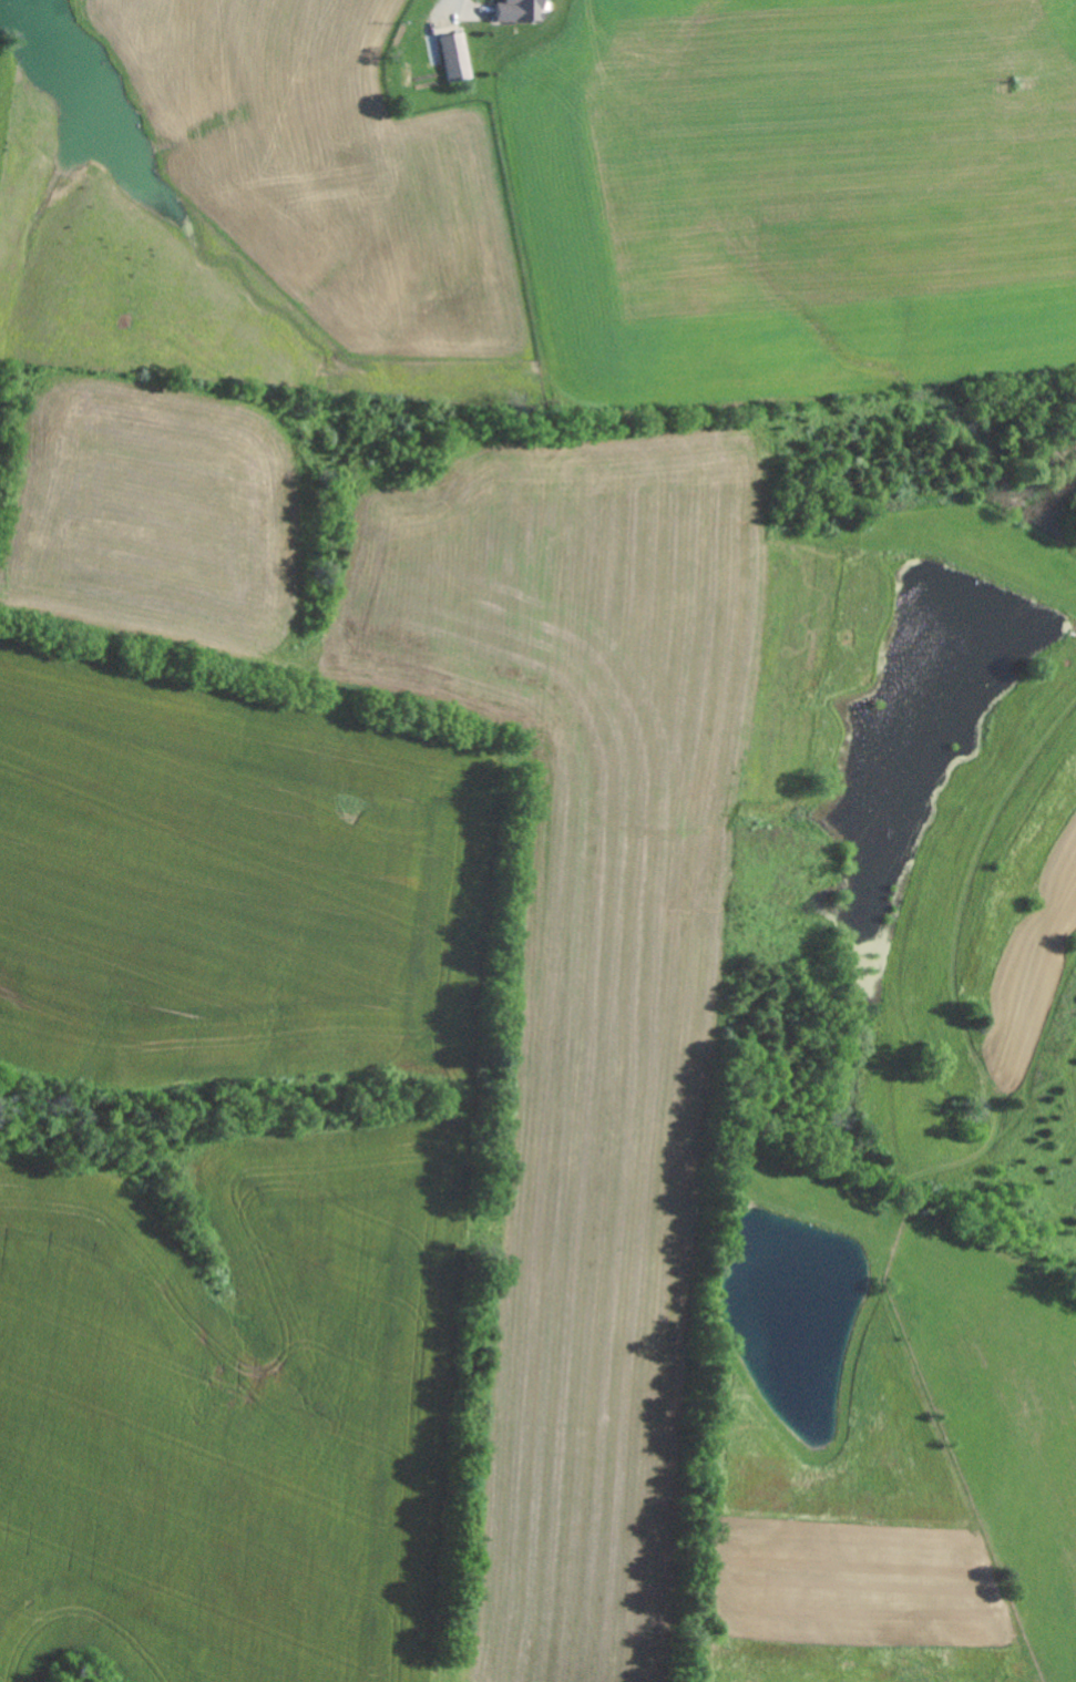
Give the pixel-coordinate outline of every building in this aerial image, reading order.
[(500,21),(550,22),(551,0),(510,0),(510,3),(500,3),(500,21)] [(451,83),(475,79),(468,32),(445,36),(451,83)]
